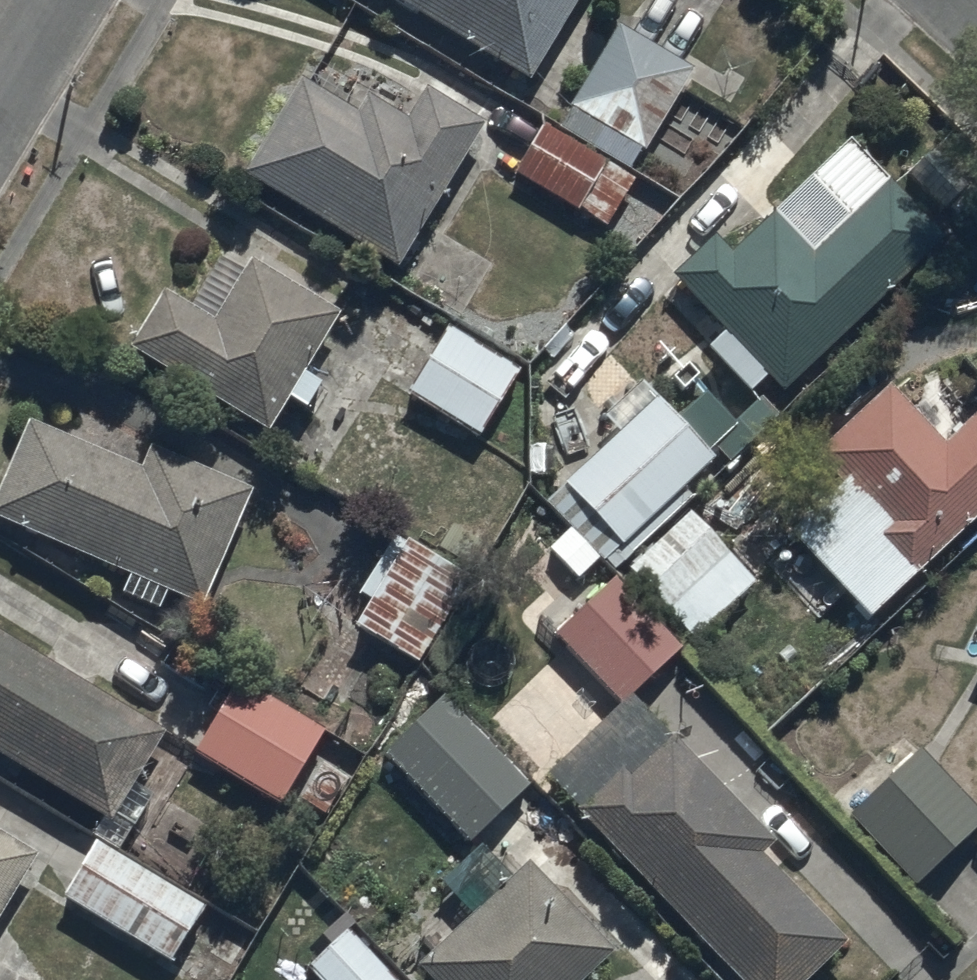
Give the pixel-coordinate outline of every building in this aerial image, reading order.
[(529,77),(574,0),(398,0),(529,77)] [(690,68),(615,20),(553,119),(627,166),(690,68)] [(309,57),(240,170),(397,267),(487,120),(426,83),(405,116),(309,57)] [(634,177),(542,122),(514,169),(605,224),(634,177)] [(711,228),(670,270),(727,327),(710,344),(752,386),(767,371),(786,390),(944,232),(889,177),(813,253),(773,212),(734,251),(711,228)] [(162,284),(127,340),(268,427),(289,393),(307,404),(322,380),(301,368),(338,309),(251,255),(242,270),(217,255),(189,301),(162,284)] [(448,323),(408,387),(481,433),(521,368),(448,323)] [(714,458),(656,393),(642,377),(603,411),(618,428),(544,493),(572,524),(549,545),(578,577),(602,555),(616,572),(626,564),(692,639),(755,584),(682,500),(694,490),(686,482),(714,458)] [(915,569),(976,510),(976,410),(943,441),(888,382),(821,444),(844,469),(786,523),(869,611),(915,569)] [(0,478),(0,516),(128,574),(122,587),(196,620),(254,490),(148,443),(138,466),(28,416),(0,478)] [(471,576),(403,533),(387,558),(380,553),(358,588),(371,597),(355,622),(416,661),(471,576)] [(611,578),(560,628),(626,698),(631,693),(678,646),(611,578)] [(0,630),(0,752),(111,817),(164,726),(0,630)] [(236,673),(191,745),(279,800),(324,728),(236,673)] [(527,783),(437,690),(381,745),(470,838),(527,783)] [(544,777),(649,884),(742,979),(804,979),(844,941),(762,856),(776,841),(631,693),(626,698),(544,777)] [(844,809),(911,883),(976,824),(976,811),(917,744),(844,809)] [(40,854),(0,829),(0,917),(40,854)] [(202,903),(92,835),(58,890),(169,957),(202,903)] [(415,960),(434,979),(583,979),(616,950),(529,855),(415,960)] [(345,925),(304,964),(320,979),(398,979),(345,925)]
